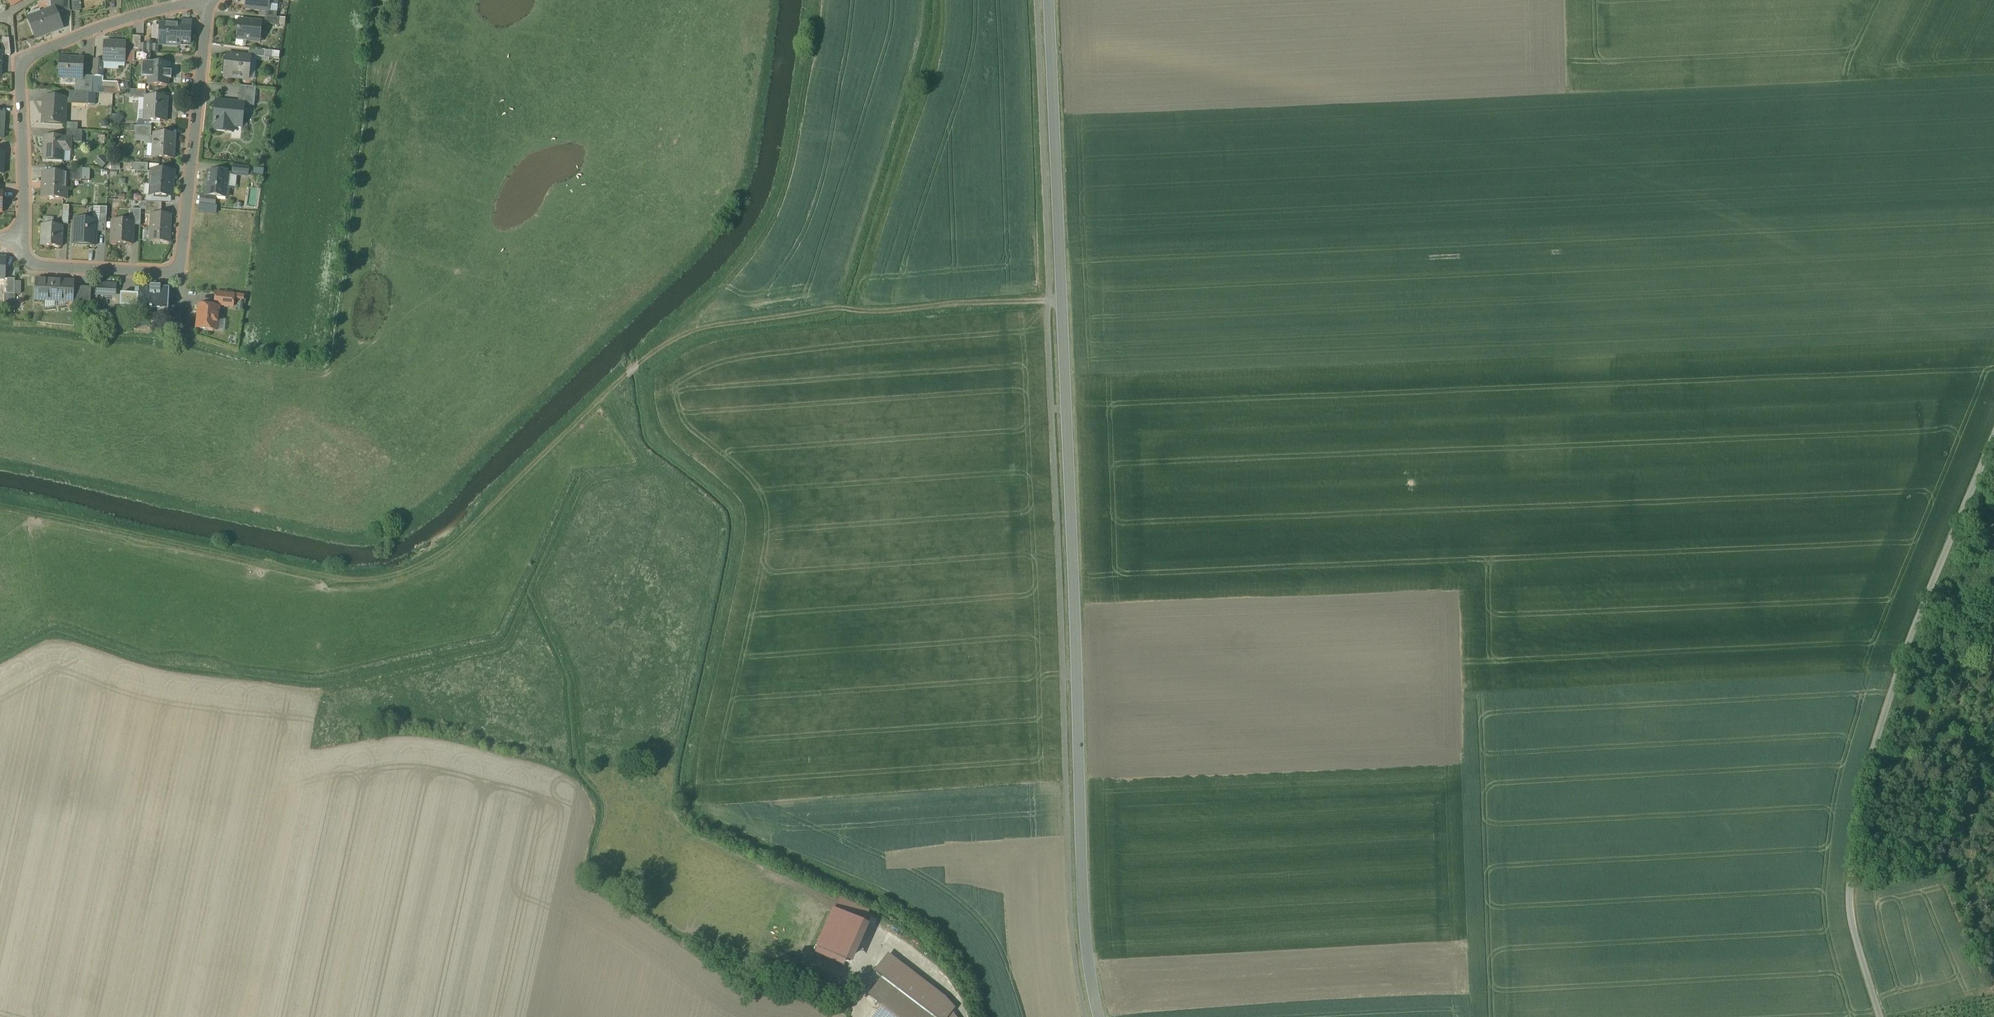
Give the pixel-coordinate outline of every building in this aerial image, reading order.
[(52,10),(55,9),(56,12),(70,11),(70,0),(51,0),(52,10)] [(246,9),(260,10),(268,11),(269,0),(247,0),(246,9)] [(45,14),(42,15),(40,10),(28,15),(30,19),(29,19),(37,38),(62,28),(56,12),(55,9),(52,10),(45,13),(45,14)] [(276,18),(265,17),(265,24),(279,26),(279,18),(276,18)] [(262,23),(239,21),(236,40),(260,42),(260,41),(259,41),(260,33),(261,33),(262,23)] [(180,25),(160,24),(159,45),(180,46),(180,43),(190,44),(191,22),(180,22),(180,25)] [(141,37),(133,36),(132,52),(135,52),(140,53),(140,46),(141,37)] [(9,39),(2,38),(2,52),(2,55),(11,56),(9,39)] [(126,43),(104,42),(104,61),(104,62),(125,63),(126,43)] [(265,51),(250,49),(249,56),(265,58),(265,51)] [(280,53),(265,51),(265,58),(279,60),(280,53)] [(251,58),(226,55),(224,77),(249,80),(251,58)] [(83,60),(69,59),(69,58),(60,58),(59,78),(83,79),(84,59),(83,59),(83,60)] [(104,61),(94,61),(93,76),(93,77),(103,77),(104,77),(104,62),(104,61)] [(169,64),(142,63),(142,78),(149,78),(149,85),(167,86),(168,79),(171,79),(172,72),(168,72),(168,65),(169,65),(169,64)] [(93,76),(85,76),(85,92),(88,93),(92,93),(93,77),(93,76)] [(102,83),(103,77),(93,77),(92,93),(113,94),(120,93),(117,83),(102,83)] [(120,85),(122,92),(131,90),(129,83),(120,85)] [(256,88),(240,87),(238,104),(244,105),(244,106),(254,107),(256,88)] [(146,91),(130,90),(130,98),(146,98),(146,91)] [(85,92),(69,92),(69,101),(87,102),(87,105),(88,105),(88,93),(85,92)] [(167,98),(148,97),(148,111),(145,111),(145,121),(166,122),(166,112),(166,99),(167,99),(167,98)] [(66,99),(44,98),(43,123),(65,124),(66,99)] [(238,104),(216,102),(215,114),(243,117),(244,106),(244,105),(238,104)] [(121,124),(124,117),(116,113),(113,120),(121,124)] [(215,125),(214,131),(225,132),(226,126),(242,127),(243,117),(215,114),(214,125),(215,125)] [(152,127),(136,127),(135,137),(151,137),(152,127)] [(64,138),(45,137),(44,147),(45,147),(45,160),(44,160),(43,161),(63,162),(63,149),(70,149),(70,151),(71,151),(71,142),(82,143),(83,131),(67,130),(66,139),(64,139),(64,138)] [(175,135),(154,134),(153,158),(174,159),(175,135)] [(97,161),(104,168),(109,163),(103,156),(97,161)] [(148,164),(133,163),(132,171),(152,172),(148,172),(148,164)] [(248,168),(233,166),(232,175),(233,175),(247,177),(248,168)] [(82,169),(66,168),(66,175),(72,176),(72,181),(82,181),(82,169)] [(84,169),(84,181),(93,181),(93,169),(84,169)] [(174,172),(152,171),(152,172),(151,188),(152,188),(152,195),(150,195),(150,196),(172,197),(171,197),(172,182),(173,182),(174,172)] [(232,175),(209,172),(206,196),(217,197),(217,194),(228,195),(229,184),(228,184),(229,175),(233,176),(233,175),(232,175)] [(63,174),(43,173),(42,199),(66,200),(67,189),(62,189),(63,174)] [(162,203),(147,202),(146,209),(152,210),(152,215),(162,215),(162,203)] [(141,210),(131,210),(130,222),(134,222),(133,226),(140,226),(141,210)] [(162,215),(152,215),(151,243),(169,243),(170,216),(162,215)] [(107,217),(100,216),(99,232),(106,232),(107,217)] [(97,221),(75,220),(73,245),(95,247),(96,232),(97,221)] [(130,222),(113,221),(111,244),(132,245),(133,226),(134,222),(130,222)] [(62,227),(43,226),(42,236),(45,236),(44,247),(61,248),(62,227)] [(57,281),(37,280),(36,300),(65,302),(65,300),(73,301),(74,288),(74,282),(73,282),(73,283),(57,283),(57,281)] [(116,286),(97,285),(97,296),(116,296),(116,286)] [(161,287),(151,286),(151,287),(139,287),(138,296),(138,306),(138,307),(139,307),(139,306),(150,307),(150,309),(152,310),(152,309),(158,309),(158,315),(168,316),(170,288),(161,288),(161,287)] [(92,289),(74,288),(73,301),(79,301),(79,305),(91,303),(92,289)] [(234,296),(216,294),(215,305),(233,307),(234,300),(234,296)] [(138,296),(121,295),(121,307),(133,308),(133,306),(138,306),(138,296)] [(219,308),(199,306),(197,329),(208,330),(209,332),(213,332),(215,331),(217,331),(219,308)] [(868,926),(833,910),(817,948),(851,963),(868,926)] [(897,988),(935,1016),(948,1016),(952,1012),(954,1009),(946,999),(888,955),(876,972),(897,988)] [(897,988),(888,1000),(887,1000),(874,1016),(935,1016),(897,988)]
